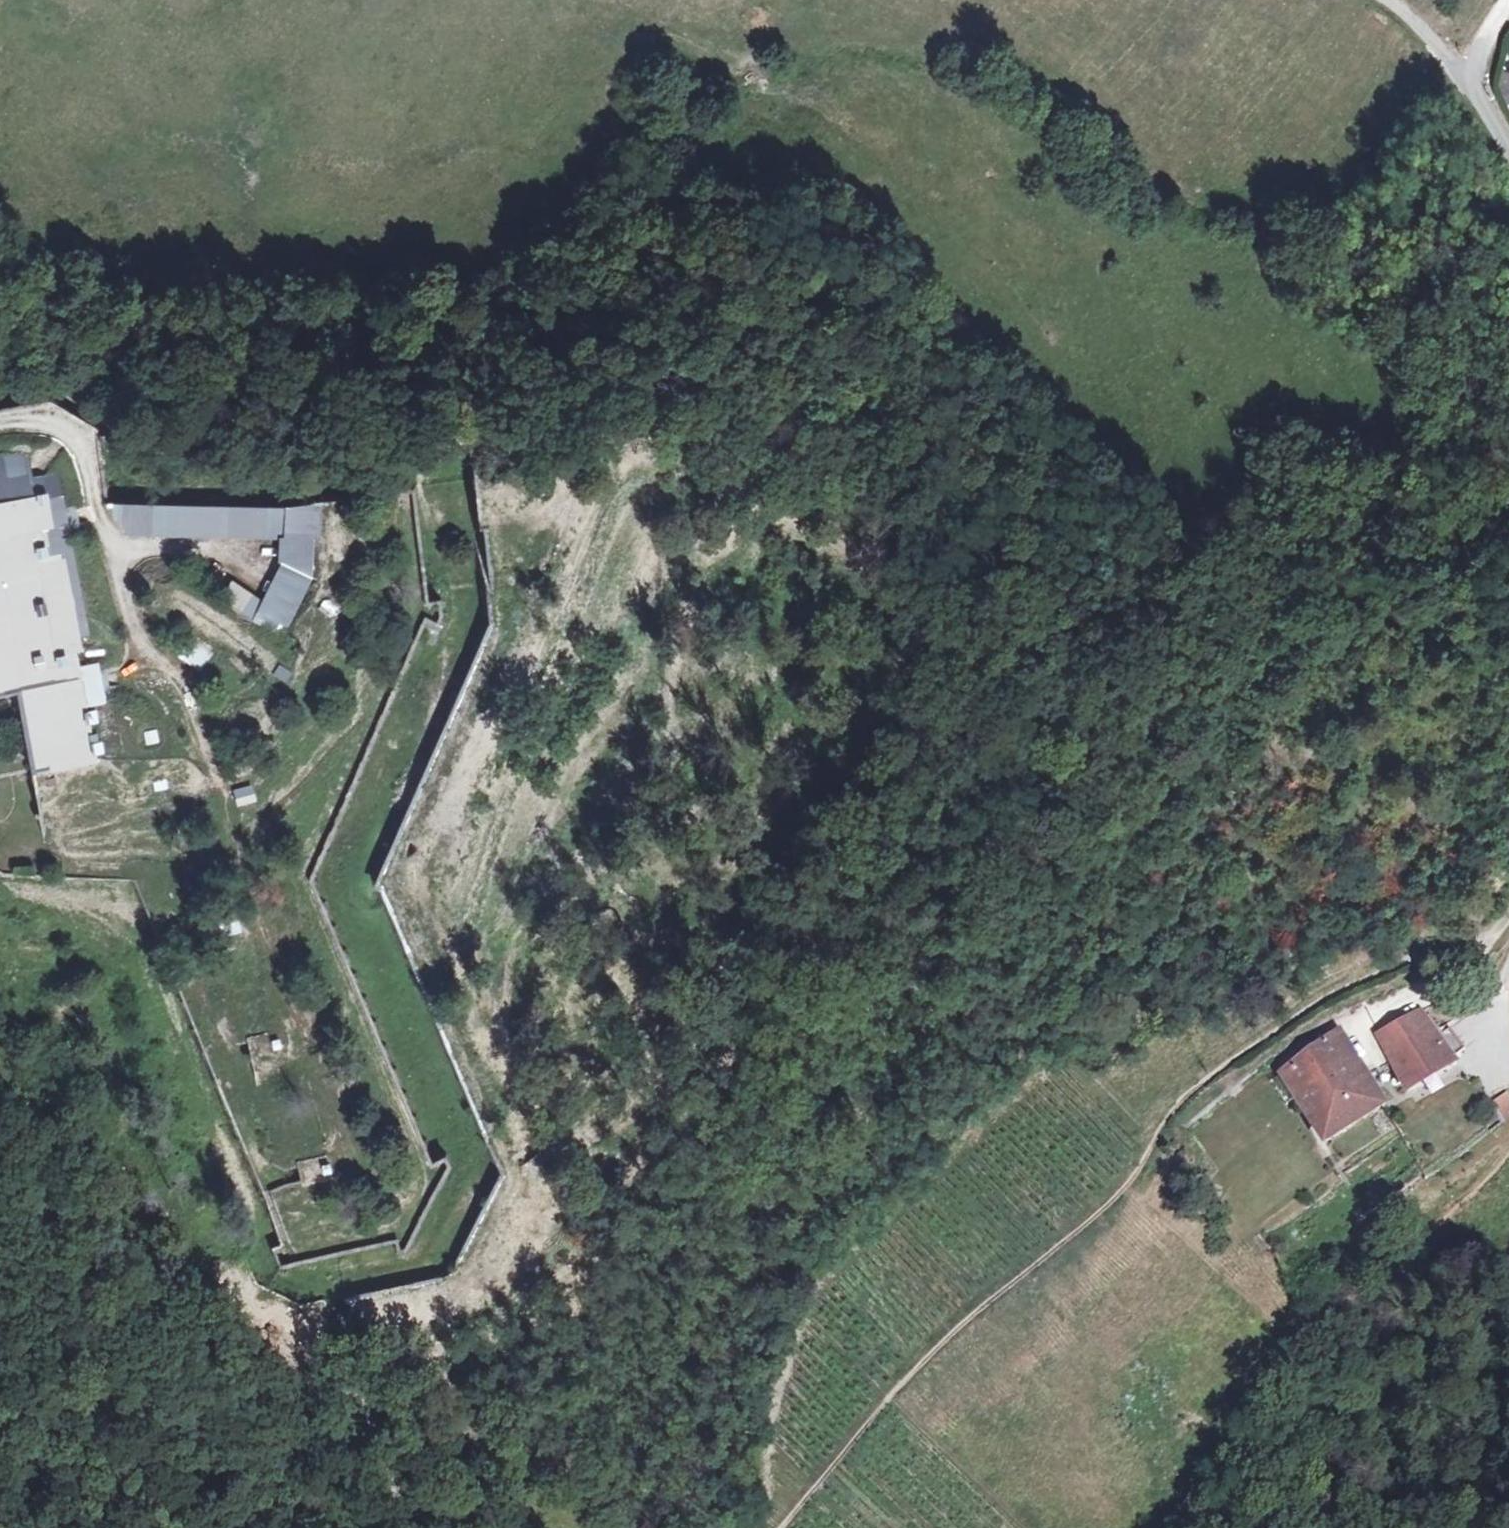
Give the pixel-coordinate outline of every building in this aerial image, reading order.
[(11,695),(25,769),(80,758),(32,494),(0,500),(0,697),(11,695)] [(138,535),(271,536),(271,558),(259,594),(222,581),(213,605),(285,631),(310,562),(310,502),(107,502),(107,524),(138,535)] [(189,634),(174,657),(196,670),(210,648),(189,634)] [(247,782),(227,789),(233,806),(253,799),(247,782)] [(1423,1019),(1420,1015),(1378,1037),(1407,1092),(1454,1065),(1451,1060),(1463,1051),(1448,1030),(1442,1034),(1437,1039),(1423,1019)] [(1429,1015),(1423,1019),(1437,1039),(1442,1034),(1429,1015)] [(1340,1036),(1282,1076),(1326,1145),(1385,1109),(1340,1036)] [(1488,1103),(1501,1122),(1508,1116),(1508,1099),(1504,1092),(1488,1103)]
